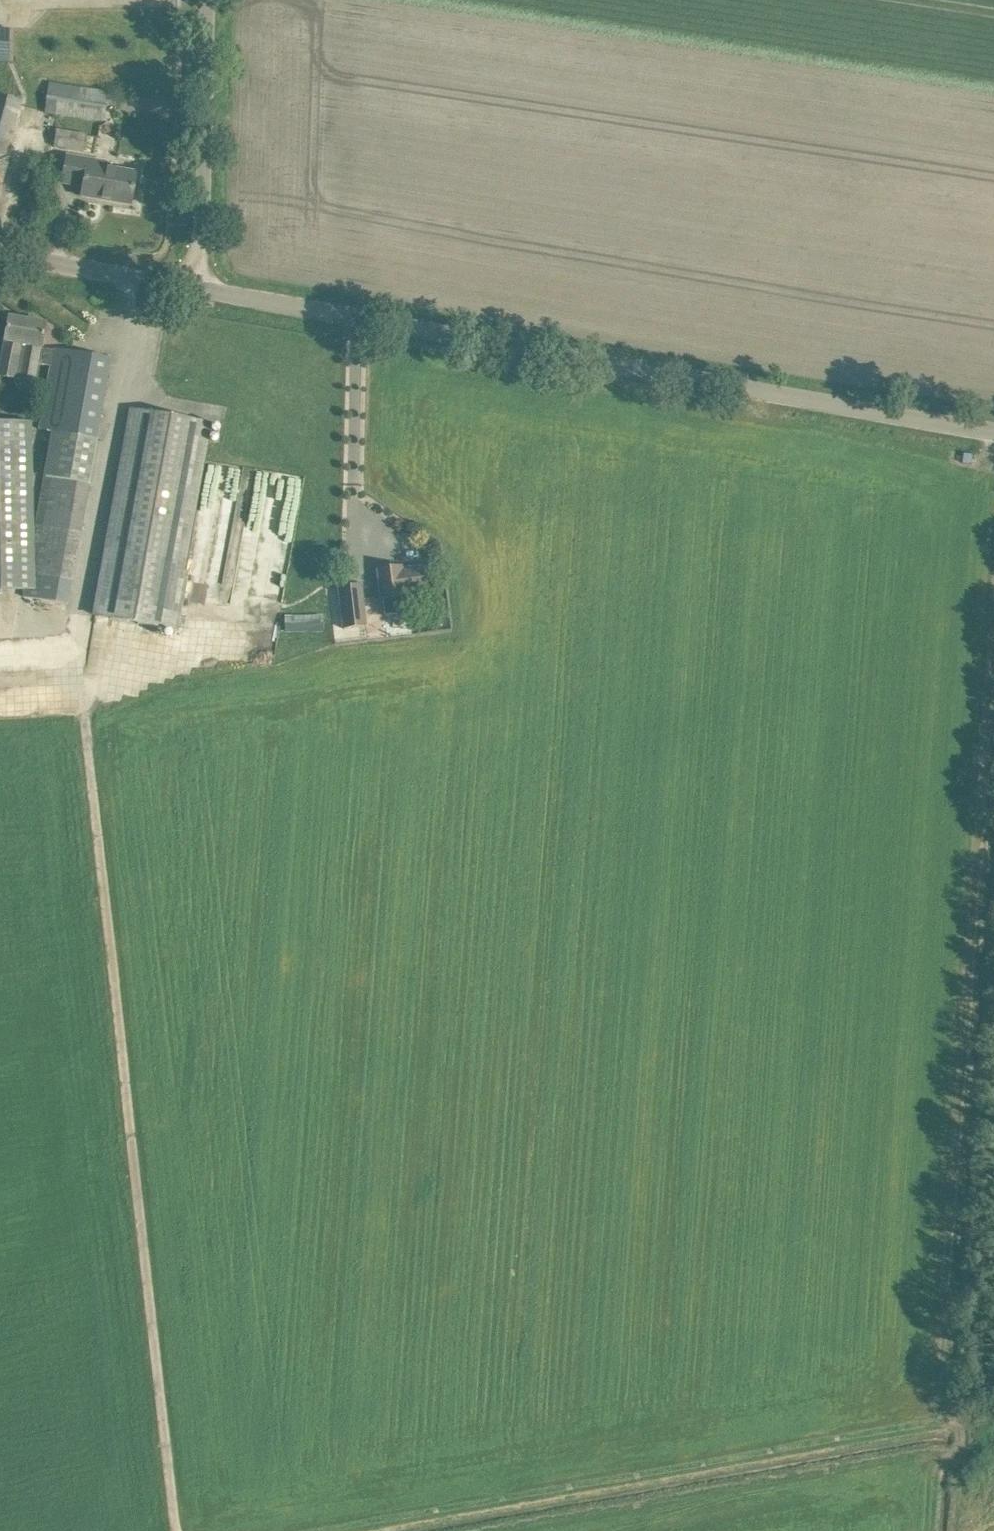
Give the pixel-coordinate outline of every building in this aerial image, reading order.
[(49,83),(45,112),(104,120),(108,92),(49,83)] [(1,184),(8,158),(3,156),(8,140),(10,141),(21,101),(0,95),(0,184),(1,184)] [(58,130),(55,147),(83,151),(86,135),(58,130)] [(136,173),(106,168),(107,163),(67,156),(63,183),(83,186),(82,196),(131,204),(136,173)] [(3,376),(35,381),(38,364),(51,366),(40,429),(97,439),(111,358),(54,348),(54,350),(41,348),(46,323),(9,317),(2,357),(6,358),(3,376)] [(207,424),(134,411),(97,617),(177,631),(188,572),(180,570),(207,424)] [(30,421),(0,422),(0,591),(23,590),(33,537),(30,421)] [(22,597),(67,605),(89,484),(89,483),(44,475),(33,537),(23,590),(22,597)] [(423,548),(422,554),(427,558),(433,556),(434,550),(428,546),(423,548)] [(402,569),(401,566),(378,569),(381,600),(405,597),(405,593),(429,591),(428,585),(426,566),(402,569)] [(339,587),(344,629),(366,626),(361,584),(339,587)] [(285,615),(285,634),(323,634),(323,615),(285,615)] [(3,664),(3,672),(17,673),(18,670),(37,671),(37,666),(3,664)]
